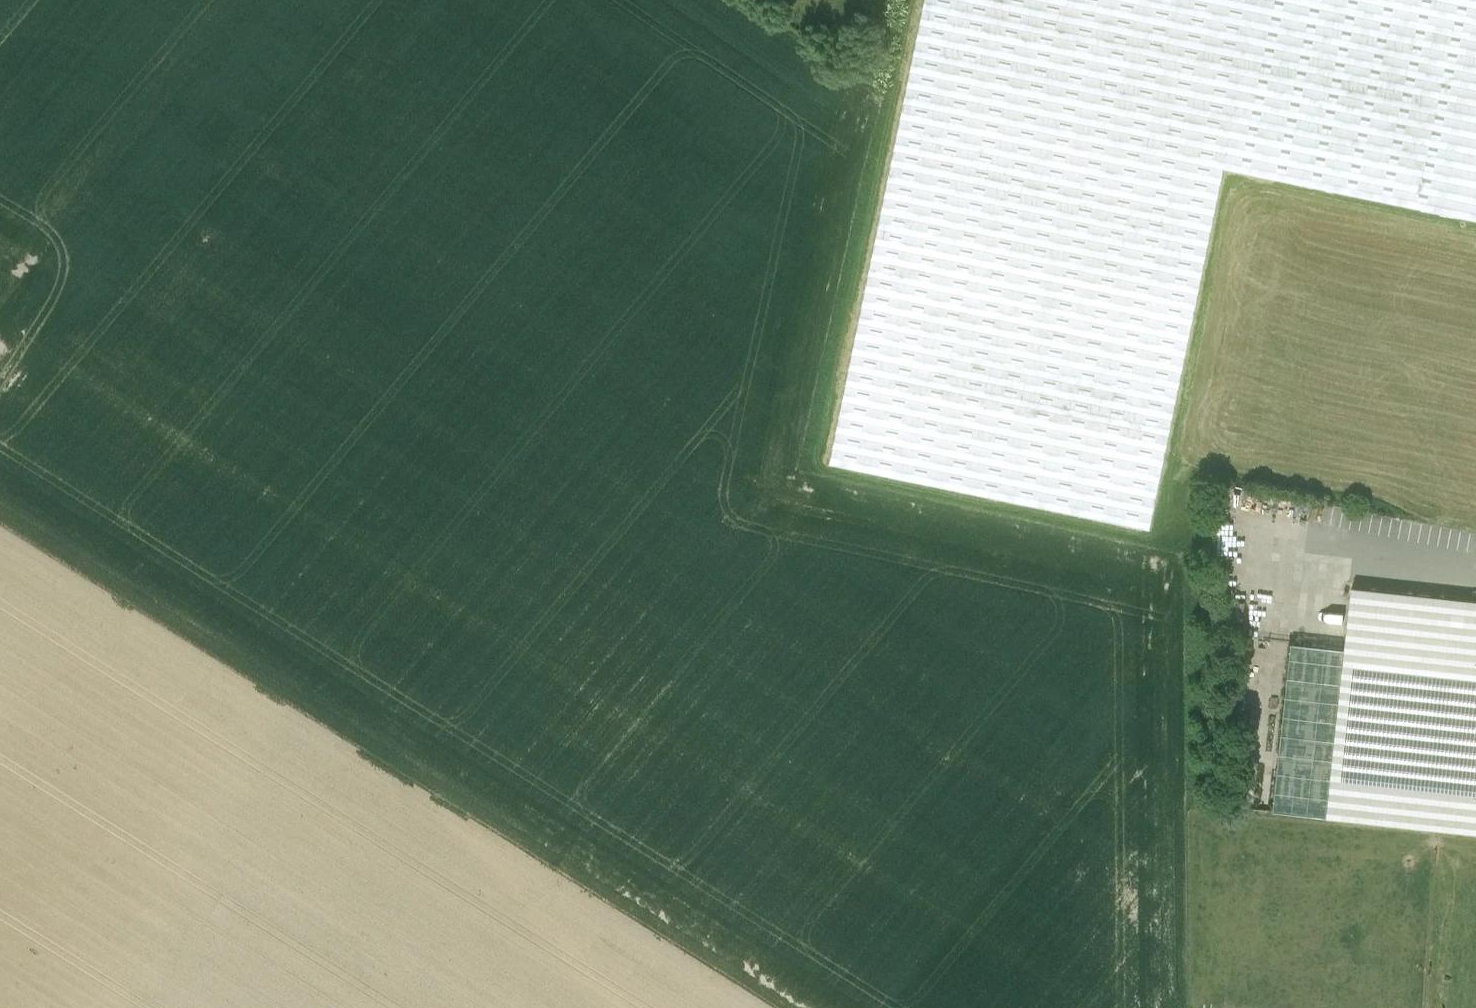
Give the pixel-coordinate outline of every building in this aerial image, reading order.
[(829,461),(1148,527),(1219,178),(1222,166),(1256,0),(923,0),(829,461)] [(1222,166),(1475,218),(1475,0),(1256,0),(1222,166)] [(1353,586),(1328,816),(1475,831),(1475,599),(1353,586)]
